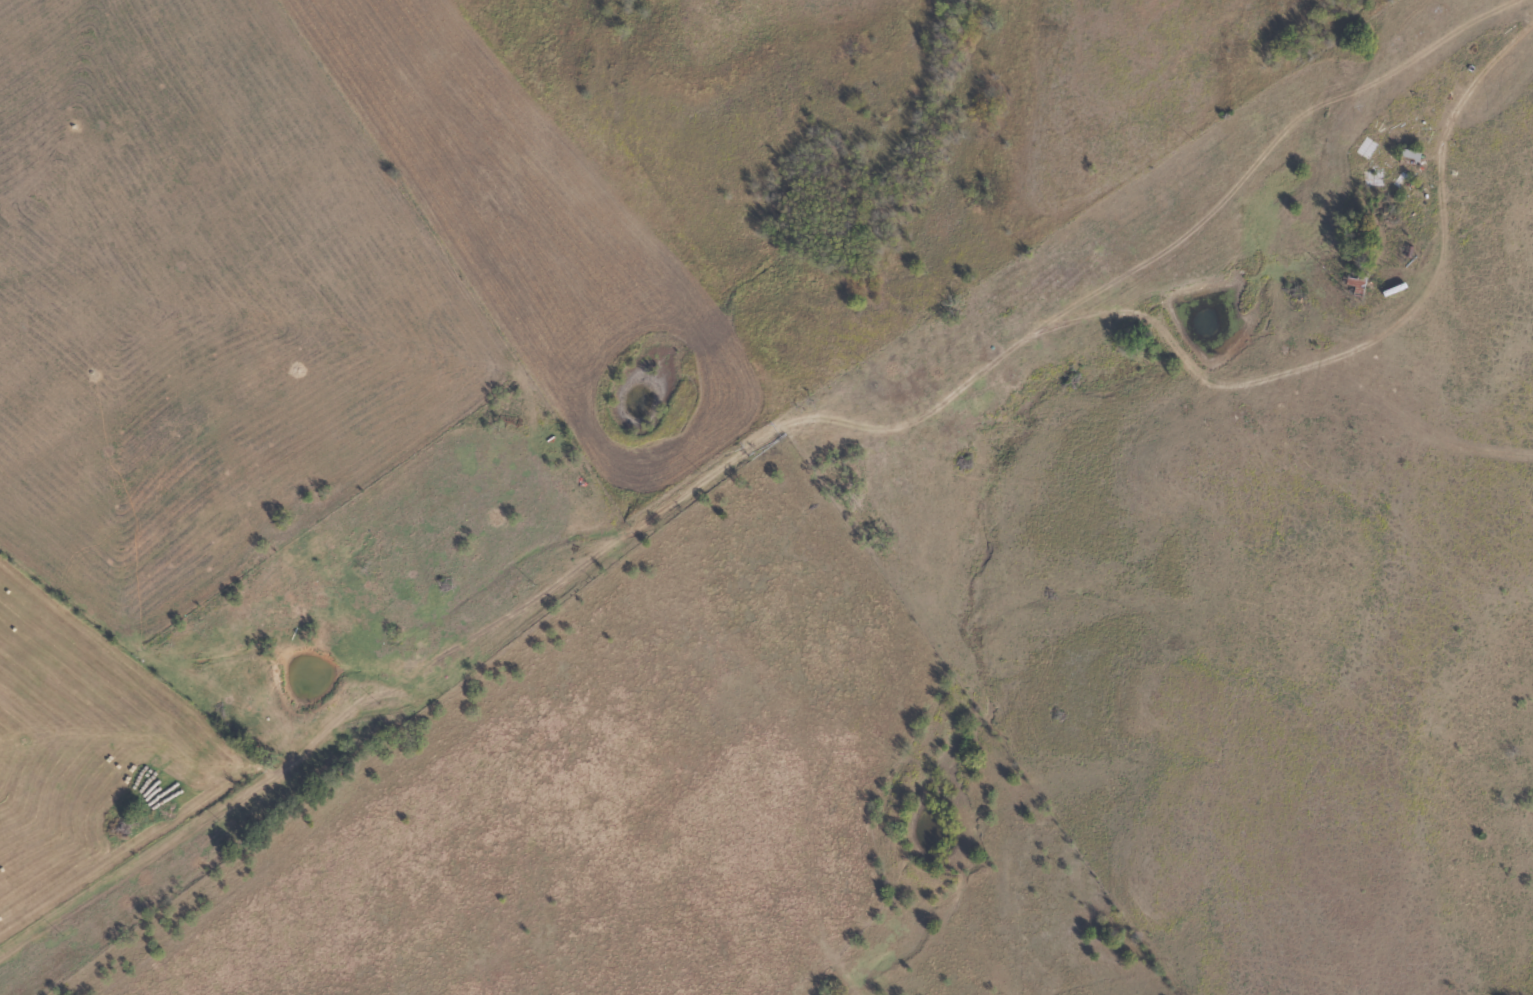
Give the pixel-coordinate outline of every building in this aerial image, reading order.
[(1396,163),(1415,166),(1417,153),(1399,150),(1396,163)] [(1383,187),(1383,173),(1365,173),(1365,187),(1383,187)] [(1367,276),(1350,271),(1344,294),(1360,299),(1367,276)]
